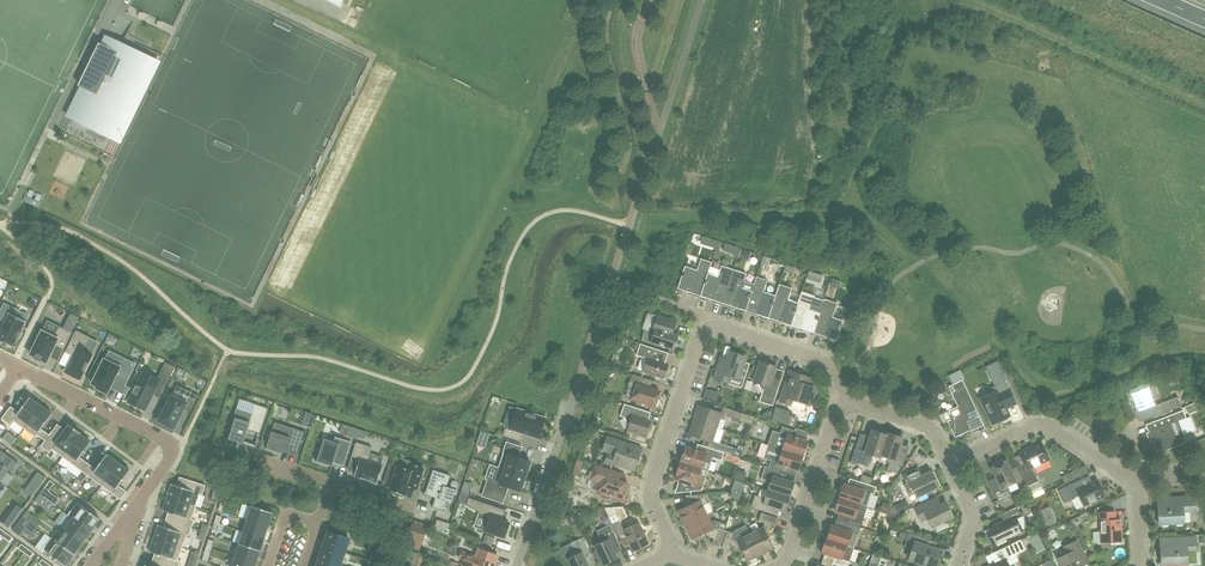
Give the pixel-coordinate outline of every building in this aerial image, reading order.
[(125,45),(107,36),(94,63),(92,62),(91,63),(93,64),(91,69),(89,67),(88,69),(91,70),(83,86),(82,85),(81,87),(84,88),(71,116),(68,114),(67,116),(85,125),(95,129),(95,130),(100,132),(107,135),(130,88),(131,89),(135,83),(133,82),(146,55),(139,52),(133,49),(124,45),(125,45)] [(741,249),(739,255),(746,257),(748,251),(741,249)] [(708,273),(711,266),(712,262),(701,258),(697,270),(685,266),(683,272),(682,272),(681,276),(682,276),(677,289),(691,293),(694,284),(703,287),(708,273)] [(726,294),(734,269),(721,265),(720,269),(711,266),(708,273),(703,287),(700,296),(714,300),(717,291),(726,294)] [(752,291),(755,280),(746,277),(747,273),(734,269),(726,294),(735,297),(732,306),(746,311),(752,291)] [(807,278),(813,280),(816,273),(809,271),(807,278)] [(776,295),(775,295),(764,291),(767,280),(756,277),(755,280),(752,291),(746,311),(768,318),(776,295)] [(841,282),(834,280),(832,286),(839,288),(841,282)] [(788,299),(791,292),(792,288),(779,284),(775,295),(776,295),(768,318),(791,326),(798,303),(788,299)] [(802,291),(801,295),(798,303),(791,326),(800,329),(814,333),(820,313),(824,301),(814,298),(815,296),(802,291)] [(847,309),(837,306),(837,303),(824,299),(824,301),(820,313),(814,333),(837,340),(841,328),(842,325),(847,309)] [(13,347),(14,347),(13,346),(18,337),(19,337),(17,336),(19,333),(21,333),(20,332),(25,322),(26,322),(25,321),(10,314),(13,307),(4,303),(0,310),(0,319),(5,322),(2,328),(0,331),(0,341),(13,347)] [(71,313),(67,320),(76,324),(79,317),(71,313)] [(642,339),(650,342),(674,350),(679,335),(673,333),(677,321),(655,314),(649,331),(648,331),(647,331),(645,331),(644,332),(644,333),(642,338),(642,339)] [(30,355),(32,356),(31,358),(43,364),(44,362),(46,363),(55,345),(64,349),(72,333),(59,327),(56,333),(44,327),(30,355)] [(73,356),(65,372),(80,379),(92,355),(83,351),(90,337),(76,330),(65,352),(73,356)] [(664,378),(665,377),(669,365),(665,363),(668,353),(640,344),(636,355),(647,358),(642,371),(664,378)] [(750,364),(744,362),(746,356),(730,351),(725,367),(719,365),(714,379),(727,383),(729,376),(743,381),(741,387),(742,388),(750,364)] [(104,360),(92,384),(97,387),(96,388),(107,393),(113,381),(124,387),(136,364),(123,358),(119,367),(104,360)] [(772,378),(772,377),(776,366),(760,361),(754,382),(758,383),(761,389),(763,389),(759,401),(773,406),(780,383),(773,381),(772,378)] [(1002,375),(1004,373),(998,361),(992,364),(998,376),(1002,375)] [(951,374),(954,381),(963,377),(960,370),(951,374)] [(811,378),(808,377),(790,371),(780,402),(790,405),(792,400),(808,405),(810,399),(813,400),(816,391),(812,390),(813,387),(809,385),(811,378)] [(164,372),(159,381),(167,384),(171,376),(164,372)] [(648,379),(642,377),(632,374),(628,387),(635,389),(632,399),(655,407),(660,392),(646,387),(648,379)] [(142,375),(128,402),(145,410),(158,383),(142,375)] [(985,428),(966,387),(962,380),(948,387),(957,406),(949,410),(952,416),(950,417),(951,420),(948,421),(955,437),(976,428),(976,429),(983,426),(984,428),(985,428)] [(991,391),(990,391),(991,393),(981,398),(980,398),(993,424),(1010,416),(1006,408),(1016,403),(1009,389),(1005,381),(1003,382),(1001,383),(995,386),(995,385),(994,386),(989,388),(991,391)] [(1147,383),(1129,390),(1137,410),(1139,409),(1141,414),(1148,411),(1150,418),(1181,406),(1178,397),(1156,405),(1147,383)] [(186,389),(180,400),(171,396),(159,421),(174,429),(184,409),(190,412),(198,396),(186,389)] [(718,392),(710,389),(708,397),(716,400),(718,392)] [(13,421),(24,429),(41,406),(39,404),(40,403),(33,397),(32,399),(30,397),(19,412),(11,406),(1,419),(10,425),(13,421)] [(1187,408),(1189,412),(1196,409),(1194,403),(1186,406),(1187,408)] [(247,430),(260,434),(269,408),(255,404),(252,413),(239,408),(229,437),(227,436),(227,439),(243,444),(244,441),(247,430)] [(624,404),(620,416),(624,418),(629,427),(628,431),(632,432),(633,434),(637,435),(639,434),(645,437),(650,422),(648,421),(651,412),(624,404)] [(694,420),(717,428),(720,418),(724,420),(725,416),(726,414),(722,413),(699,405),(694,420)] [(37,435),(45,440),(49,435),(41,429),(52,414),(41,406),(24,429),(35,437),(37,435)] [(728,417),(742,421),(752,424),(754,417),(745,414),(730,409),(723,407),(722,413),(726,414),(725,416),(728,417)] [(505,427),(503,436),(520,441),(522,433),(538,438),(545,418),(517,409),(511,429),(505,427)] [(768,410),(762,415),(763,417),(765,420),(767,420),(772,416),(768,410)] [(1187,442),(1178,421),(1186,418),(1183,410),(1156,421),(1159,428),(1146,433),(1150,442),(1152,441),(1157,454),(1187,442)] [(309,423),(313,414),(306,412),(302,421),(309,423)] [(774,412),(771,420),(794,428),(797,420),(774,412)] [(712,442),(717,428),(694,420),(689,435),(712,442)] [(275,422),(266,448),(282,453),(283,450),(285,451),(286,450),(297,453),(304,432),(275,422)] [(57,441),(49,435),(45,440),(41,446),(49,453),(52,449),(63,457),(80,433),(69,424),(57,441)] [(769,445),(803,456),(808,442),(793,437),(795,430),(782,426),(780,433),(774,430),(769,445)] [(360,430),(352,427),(349,436),(357,439),(358,437),(360,430)] [(366,432),(360,430),(358,437),(364,439),(366,432)] [(857,443),(851,461),(866,466),(869,459),(871,460),(873,455),(880,458),(888,433),(887,435),(873,430),(868,446),(857,443)] [(82,471),(88,463),(80,457),(91,442),(80,434),(81,433),(80,433),(63,457),(82,471)] [(888,433),(880,458),(881,455),(888,458),(886,463),(889,464),(887,470),(897,474),(903,464),(906,456),(898,454),(903,438),(888,433)] [(607,436),(602,450),(608,452),(605,463),(612,465),(613,463),(635,470),(639,455),(642,447),(628,443),(607,436)] [(332,466),(334,463),(334,460),(337,461),(344,464),(351,442),(338,438),(336,437),(334,442),(324,439),(322,444),(320,452),(318,451),(315,460),(319,462),(332,466)] [(356,442),(350,461),(358,464),(354,476),(355,476),(357,477),(365,480),(366,479),(376,483),(377,483),(383,465),(382,465),(367,460),(372,447),(356,442)] [(507,442),(498,467),(525,476),(530,462),(518,458),(521,447),(507,442)] [(738,449),(734,448),(715,442),(712,449),(741,458),(743,451),(742,450),(738,449)] [(1019,454),(1024,464),(1019,466),(1028,485),(1038,480),(1032,467),(1050,459),(1042,443),(1019,454)] [(741,458),(712,449),(702,445),(700,452),(685,447),(681,461),(701,468),(704,461),(711,463),(712,458),(721,461),(723,457),(739,462),(741,458)] [(799,470),(803,456),(769,445),(765,458),(771,461),(769,467),(782,471),(784,465),(799,470)] [(0,482),(9,471),(11,472),(18,463),(4,452),(0,457),(0,482)] [(96,469),(88,463),(82,471),(101,486),(118,462),(107,454),(96,469)] [(699,475),(701,468),(681,461),(676,475),(678,476),(676,481),(689,485),(690,492),(702,491),(706,477),(699,475)] [(998,481),(990,485),(998,502),(1012,495),(1008,486),(1016,482),(1006,461),(991,468),(998,481)] [(121,500),(127,492),(119,486),(130,471),(127,469),(129,468),(121,462),(120,464),(118,462),(101,486),(121,500)] [(406,495),(408,487),(416,490),(420,479),(423,468),(411,464),(410,464),(408,469),(397,466),(389,490),(406,495)] [(610,498),(610,495),(614,496),(613,498),(624,502),(628,489),(626,489),(628,483),(619,480),(621,473),(595,465),(590,479),(600,483),(598,491),(600,492),(599,494),(600,497),(607,499),(610,498)] [(796,485),(794,484),(794,482),(779,477),(781,471),(765,466),(761,478),(771,481),(768,490),(790,497),(792,491),(794,491),(796,485)] [(520,491),(525,476),(498,467),(493,482),(492,482),(489,489),(485,488),(482,496),(503,503),(508,487),(520,491)] [(917,469),(903,476),(906,483),(904,484),(911,499),(916,497),(939,487),(938,486),(931,472),(932,472),(921,477),(917,469)] [(1076,469),(1061,477),(1065,484),(1080,477),(1076,469)] [(425,494),(435,497),(432,507),(443,511),(446,502),(452,503),(456,490),(447,487),(451,476),(433,470),(425,494)] [(32,496),(46,477),(38,472),(24,490),(32,496)] [(171,485),(167,497),(195,507),(199,495),(202,496),(205,486),(180,477),(177,486),(171,484),(171,485)] [(1064,503),(1073,499),(1079,496),(1084,506),(1105,496),(1098,480),(1083,487),(1079,480),(1058,490),(1064,503)] [(737,503),(737,502),(740,494),(743,485),(732,481),(729,492),(734,501),(737,503)] [(844,484),(839,498),(860,504),(867,507),(872,493),(874,494),(876,487),(860,482),(858,489),(844,484)] [(44,488),(40,494),(44,497),(48,491),(44,488)] [(785,511),(790,497),(768,490),(765,499),(755,495),(751,507),(767,512),(769,506),(785,511)] [(460,493),(458,501),(466,504),(468,497),(469,496),(460,493)] [(40,503),(44,497),(40,494),(36,500),(40,503)] [(685,525),(707,515),(702,505),(707,503),(703,494),(685,495),(686,503),(690,502),(691,505),(678,511),(685,525)] [(1158,498),(1159,507),(1159,524),(1184,523),(1183,511),(1196,511),(1196,496),(1158,498)] [(191,519),(195,507),(167,497),(162,511),(168,513),(166,520),(191,528),(194,520),(191,519)] [(503,517),(505,510),(468,497),(466,504),(486,517),(482,530),(505,538),(509,523),(502,521),(504,517),(503,517)] [(867,507),(860,504),(839,498),(835,511),(849,516),(847,523),(848,523),(861,527),(867,507)] [(573,501),(567,499),(565,507),(571,509),(572,510),(575,502),(573,501)] [(929,502),(915,509),(921,521),(928,518),(932,527),(953,516),(946,502),(932,509),(929,502)] [(15,503),(1,522),(9,528),(23,509),(15,503)] [(68,515),(91,531),(100,519),(77,503),(68,515)] [(268,526),(272,513),(273,514),(273,513),(251,506),(251,507),(247,519),(268,526)] [(613,507),(605,507),(610,518),(617,515),(613,507)] [(1010,540),(1009,537),(1022,531),(1015,516),(1020,514),(1017,507),(1004,513),(1007,520),(993,526),(995,529),(988,533),(994,547),(1010,540)] [(601,508),(595,508),(595,517),(605,517),(605,508),(601,508)] [(27,511),(23,517),(27,520),(31,514),(27,511)] [(750,534),(760,555),(773,548),(766,533),(769,532),(771,525),(775,526),(778,518),(761,512),(759,521),(765,523),(763,528),(750,534)] [(1115,512),(1099,513),(1101,543),(1122,542),(1121,520),(1116,520),(1115,512)] [(568,521),(570,523),(573,524),(576,523),(576,522),(577,522),(577,519),(574,514),(570,513),(569,514),(567,515),(567,518),(568,521)] [(83,543),(91,531),(68,515),(70,517),(62,528),(83,543)] [(707,515),(685,525),(692,539),(706,532),(708,536),(714,538),(712,544),(720,547),(725,529),(718,526),(717,529),(714,528),(707,515)] [(19,523),(13,531),(21,537),(26,530),(32,534),(37,527),(27,520),(23,517),(19,523)] [(1045,521),(1047,527),(1055,523),(1053,518),(1045,521)] [(243,532),(264,538),(268,526),(247,519),(243,532)] [(191,528),(166,520),(163,527),(158,525),(154,538),(182,548),(186,536),(189,536),(191,528)] [(444,530),(446,523),(437,520),(434,527),(444,530)] [(619,520),(612,524),(624,548),(630,544),(633,551),(648,544),(638,523),(624,529),(619,520)] [(1065,524),(1068,530),(1074,527),(1073,524),(1071,520),(1066,523),(1065,523),(1065,524)] [(408,538),(405,547),(411,549),(414,540),(422,542),(426,528),(413,523),(408,538)] [(854,548),(861,527),(848,523),(845,530),(832,525),(827,539),(854,548)] [(602,542),(595,546),(604,565),(618,558),(611,544),(618,541),(610,524),(597,531),(602,542)] [(760,555),(750,534),(746,525),(731,532),(727,531),(722,548),(729,550),(731,545),(738,548),(740,546),(747,561),(760,555)] [(83,543),(62,528),(64,530),(56,541),(51,537),(51,538),(74,555),(83,543)] [(243,532),(239,544),(239,543),(239,544),(261,551),(260,550),(264,538),(243,532)] [(345,552),(349,539),(327,532),(323,545),(345,552)] [(4,537),(10,541),(12,537),(7,533),(4,537)] [(906,541),(905,546),(913,549),(911,558),(910,558),(909,559),(932,565),(936,565),(941,552),(942,553),(942,552),(924,546),(926,539),(909,533),(906,541)] [(570,545),(561,549),(566,560),(568,559),(571,565),(588,565),(584,557),(591,553),(583,537),(570,544),(570,545)] [(1173,538),(1160,539),(1161,547),(1162,565),(1188,564),(1188,563),(1196,563),(1196,551),(1197,551),(1196,537),(1173,538)] [(65,565),(66,565),(74,555),(51,538),(42,550),(65,565)] [(182,548),(154,538),(149,552),(155,554),(152,562),(163,565),(179,565),(181,561),(178,560),(182,548)] [(827,539),(826,538),(822,552),(835,557),(833,564),(840,565),(848,565),(854,548),(827,539)] [(1014,563),(1017,562),(1015,556),(1016,553),(1023,549),(1019,540),(992,553),(997,562),(989,565),(1009,565),(1014,563)] [(1035,543),(1033,546),(1037,553),(1044,550),(1039,540),(1035,543)] [(1058,559),(1062,565),(1081,565),(1076,557),(1083,553),(1077,540),(1065,546),(1068,554),(1058,559)] [(28,548),(22,544),(19,548),(25,552),(28,548)] [(239,544),(238,544),(239,544),(235,556),(256,563),(260,551),(261,551),(239,544)] [(319,558),(341,565),(345,552),(323,545),(319,558)] [(28,548),(25,552),(30,557),(33,553),(28,548)] [(400,565),(420,565),(424,555),(406,549),(400,565)] [(494,564),(475,557),(461,552),(459,558),(464,560),(461,565),(463,565),(494,565),(494,564)] [(873,554),(871,562),(875,563),(878,564),(879,564),(882,557),(873,554)] [(256,563),(235,556),(232,565),(255,565),(256,563)]
